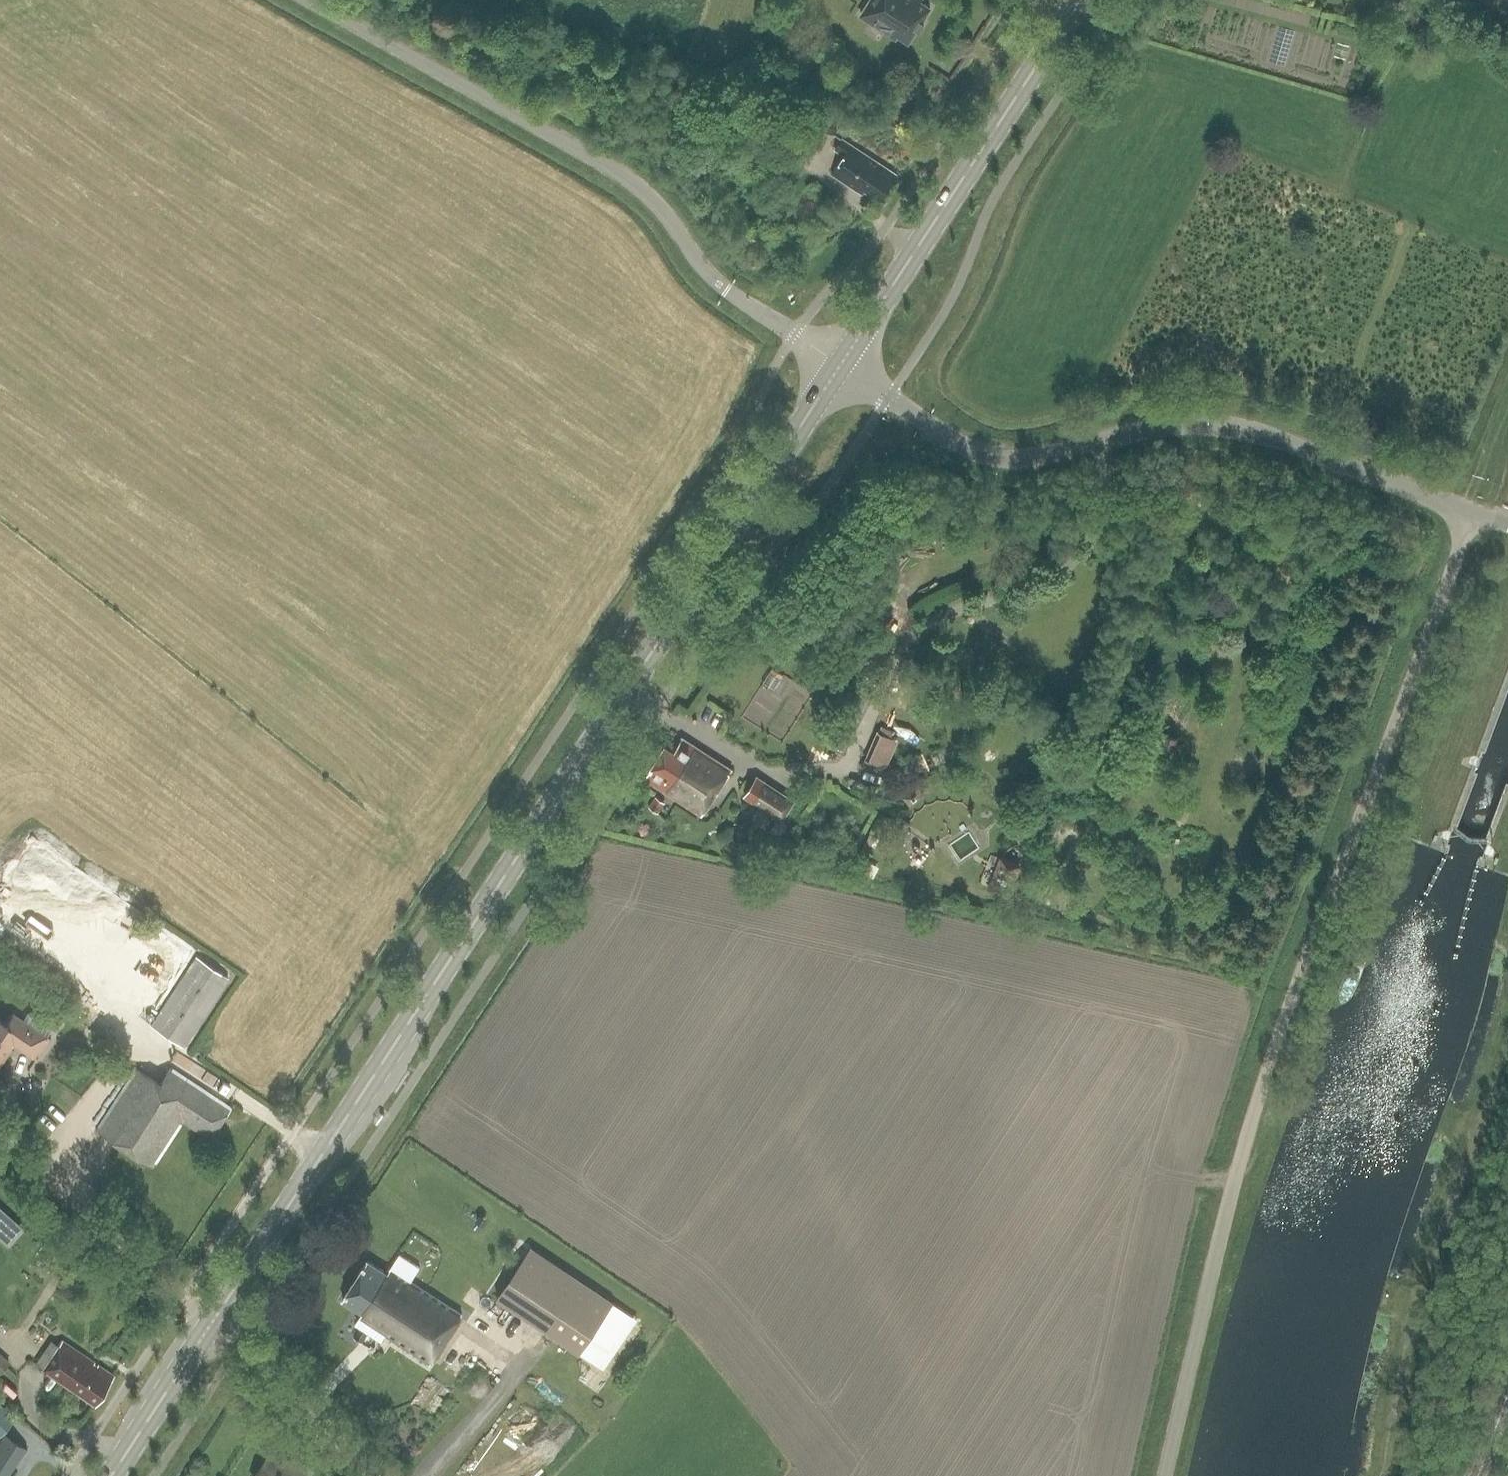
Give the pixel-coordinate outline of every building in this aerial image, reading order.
[(932,6),(922,0),(871,0),(862,13),(897,37),(900,33),(910,40),(918,26),(921,28),(925,21),(923,20),(932,6)] [(1507,29),(1507,0),(1442,0),(1507,29)] [(806,100),(799,125),(835,135),(842,110),(806,100)] [(881,199),(898,174),(842,137),(836,147),(845,153),(832,173),(855,188),(858,184),(881,199)] [(870,758),(892,766),(903,736),(880,728),(870,758)] [(701,814),(730,768),(681,737),(674,748),(668,744),(646,779),(701,814)] [(794,802),(758,776),(745,795),(781,821),(794,802)] [(918,786),(904,799),(912,808),(926,795),(918,786)] [(656,796),(649,807),(659,813),(666,802),(656,796)] [(870,834),(860,850),(869,855),(875,846),(878,848),(882,841),(870,834)] [(863,873),(869,862),(858,856),(853,867),(863,873)] [(65,982),(75,960),(55,951),(45,973),(65,982)] [(195,956),(150,1024),(184,1046),(229,978),(195,956)] [(15,1044),(39,1060),(52,1042),(13,1015),(7,1023),(0,1019),(0,1065),(15,1044)] [(212,1139),(234,1107),(172,1065),(161,1081),(138,1066),(96,1128),(153,1167),(185,1120),(212,1139)] [(77,1280),(86,1266),(75,1258),(66,1272),(77,1280)] [(430,1363),(462,1315),(391,1269),(390,1271),(371,1259),(343,1300),(363,1313),(360,1317),(430,1363)] [(96,1268),(88,1281),(100,1289),(108,1276),(96,1268)] [(564,1344),(579,1354),(614,1302),(598,1291),(564,1344)] [(96,1404),(116,1374),(62,1337),(57,1344),(51,1340),(36,1362),(42,1366),(42,1367),(96,1404)] [(10,1361),(0,1352),(0,1373),(10,1361)] [(1,1432),(14,1416),(0,1403),(0,1431),(1,1432)] [(10,1475),(27,1449),(4,1434),(0,1440),(0,1468),(10,1475)] [(305,1469),(294,1462),(290,1468),(267,1454),(253,1475),(301,1475),(305,1469)]
